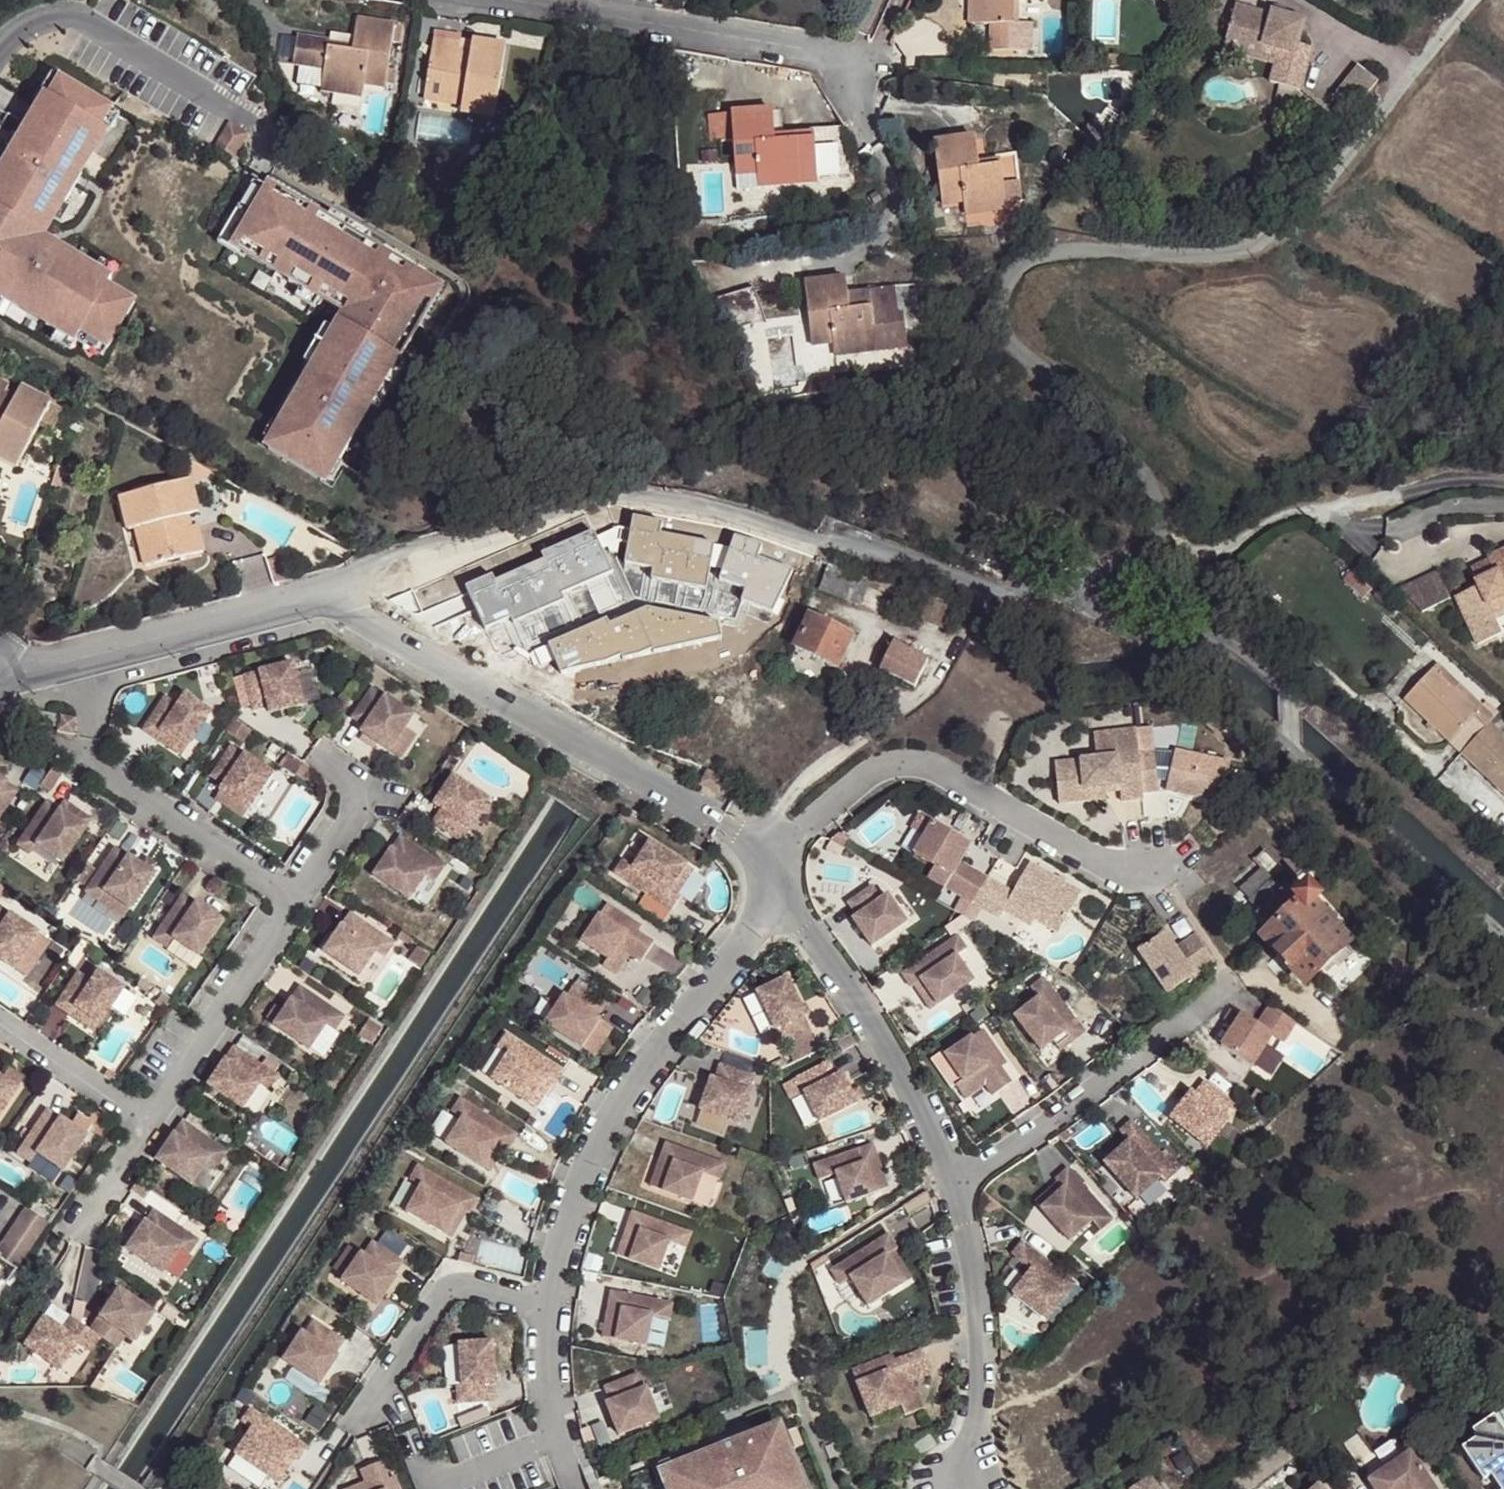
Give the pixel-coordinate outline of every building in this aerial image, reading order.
[(1022,3),(1048,2),(1048,0),(972,0),(972,29),(993,29),(994,57),(1028,57),(1028,28),(1022,28),(1016,28),(1016,3),(1022,3)] [(1185,0),(1165,0),(1178,9),(1185,0)] [(1276,61),(1270,78),(1298,88),(1313,46),(1299,41),(1307,18),(1283,9),(1280,13),(1241,0),(1237,0),(1228,27),(1282,47),(1276,61)] [(335,40),(306,36),(302,61),(331,67),(328,86),(368,92),(370,81),(391,84),(400,25),(364,19),(358,47),(334,44),(335,40)] [(1223,41),(1276,61),(1282,47),(1228,27),(1223,41)] [(439,30),(437,37),(428,95),(467,102),(465,110),(498,115),(509,45),(464,37),(465,34),(439,30)] [(1123,55),(1104,56),(1104,67),(1122,67),(1123,55)] [(1068,71),(1079,71),(1079,61),(1068,61),(1068,71)] [(1378,81),(1359,66),(1334,97),(1340,102),(1353,113),(1378,81)] [(58,82),(49,99),(44,96),(0,173),(0,298),(19,309),(20,307),(48,323),(47,325),(77,343),(82,334),(110,349),(137,302),(107,287),(113,279),(69,254),(67,256),(52,246),(47,254),(37,249),(60,208),(63,210),(81,176),(80,175),(105,132),(101,130),(111,112),(58,82)] [(713,145),(735,143),(738,178),(760,177),(761,191),(819,188),(816,147),(778,150),(777,140),(775,117),(711,121),(713,145)] [(246,133),(228,123),(215,146),(233,156),(246,133)] [(991,162),(990,156),(987,129),(946,134),(955,200),(977,198),(978,210),(1020,205),(1013,160),(991,162)] [(778,150),(816,147),(816,137),(777,140),(778,150)] [(1012,153),(990,156),(991,162),(1013,160),(1012,153)] [(720,156),(704,158),(705,167),(720,166),(720,156)] [(279,199),(261,189),(230,241),(249,252),(246,256),(290,281),(289,283),(320,300),(321,298),(337,307),(340,302),(349,307),(281,425),(284,427),(272,448),(326,478),(338,458),(343,460),(411,340),(404,336),(432,286),(407,272),(409,267),(281,195),(279,199)] [(841,273),(797,277),(804,344),(826,341),(828,354),(900,346),(897,315),(891,315),(867,318),(865,304),(843,306),(842,293),(841,273)] [(752,286),(728,296),(739,324),(763,315),(752,286)] [(888,289),(842,293),(843,306),(865,304),(867,318),(891,315),(888,289)] [(29,457),(53,409),(24,393),(15,407),(6,402),(7,396),(0,392),(0,453),(8,457),(13,451),(29,457)] [(29,457),(13,451),(8,457),(0,453),(0,460),(20,470),(29,457)] [(198,511),(189,476),(119,492),(128,529),(135,527),(142,565),(204,549),(198,526),(189,526),(186,515),(198,511)] [(660,525),(632,520),(624,566),(651,571),(650,581),(703,593),(712,548),(658,535),(660,525)] [(494,577),(467,589),(486,630),(512,619),(515,624),(566,602),(564,595),(587,585),(607,577),(614,574),(596,533),(544,555),(547,561),(498,583),(494,577)] [(765,546),(738,537),(722,583),(747,591),(744,602),(777,615),(796,571),(762,558),(765,546)] [(1479,560),(1486,574),(1465,583),(1468,589),(1447,599),(1470,646),(1493,635),(1486,622),(1503,613),(1503,548),(1479,560)] [(870,580),(828,565),(818,591),(862,605),(870,580)] [(620,603),(607,577),(587,585),(599,612),(620,603)] [(607,621),(549,646),(561,676),(568,673),(610,662),(622,657),(623,660),(632,658),(641,656),(652,651),(655,655),(721,639),(717,624),(646,610),(611,628),(607,621)] [(809,622),(795,615),(787,632),(801,639),(809,622)] [(812,615),(809,622),(801,639),(795,649),(836,668),(853,633),(812,615)] [(921,665),(897,655),(886,678),(911,690),(921,665)] [(290,664),(243,680),(254,714),(269,709),(271,715),(303,704),(290,664)] [(1476,738),(1490,724),(1495,718),(1483,706),(1478,712),(1455,690),(1433,669),(1403,700),(1450,744),(1465,727),(1476,738)] [(1460,685),(1455,690),(1478,712),(1483,706),(1460,685)] [(372,688),(352,717),(365,726),(361,732),(389,751),(404,727),(413,716),(372,688)] [(166,697),(143,730),(157,740),(162,732),(187,749),(211,712),(186,695),(178,706),(166,697)] [(61,715),(59,731),(75,734),(77,718),(61,715)] [(235,721),(227,733),(243,744),(251,732),(235,721)] [(1460,755),(1503,795),(1503,737),(1490,724),(1476,738),(1460,755)] [(404,727),(389,751),(399,758),(415,734),(404,727)] [(1054,763),(1058,804),(1105,800),(1105,794),(1104,787),(1119,785),(1119,792),(1120,801),(1143,799),(1142,793),(1138,755),(1135,730),(1113,733),(1115,745),(1095,747),(1096,759),(1054,763)] [(162,732),(157,740),(182,756),(187,749),(162,732)] [(1113,733),(1093,735),(1095,747),(1115,745),(1113,733)] [(232,747),(211,777),(227,787),(224,793),(249,810),(273,774),(232,747)] [(1230,764),(1175,752),(1166,790),(1221,803),(1230,764)] [(289,753),(281,766),(296,776),(297,773),(304,763),(304,762),(303,763),(289,753)] [(1154,753),(1138,755),(1142,793),(1158,791),(1154,753)] [(304,763),(297,773),(308,780),(314,770),(304,763)] [(488,799),(453,775),(434,803),(441,809),(432,822),(460,840),(488,799)] [(16,791),(0,780),(0,816),(16,791)] [(1119,785),(1104,787),(1105,794),(1119,792),(1119,785)] [(224,793),(218,801),(243,818),(249,810),(224,793)] [(46,801),(16,845),(30,854),(36,846),(61,863),(84,828),(46,801)] [(489,801),(471,830),(480,836),(499,807),(489,801)] [(969,844),(932,823),(914,855),(934,867),(951,876),(945,888),(973,904),(987,879),(959,863),(969,844)] [(400,836),(374,875),(409,898),(426,873),(435,879),(444,866),(400,836)] [(623,861),(614,874),(671,911),(680,898),(667,889),(684,864),(650,843),(634,868),(623,861)] [(114,848),(85,891),(98,901),(104,892),(129,909),(153,874),(114,848)] [(1312,904),(1318,899),(1306,886),(1295,895),(1288,888),(1283,892),(1272,879),(1282,870),(1265,850),(1253,861),(1262,870),(1241,890),(1250,900),(1249,901),(1260,914),(1259,915),(1271,929),(1262,938),(1304,984),(1348,944),(1312,904)] [(86,863),(75,880),(82,884),(94,868),(86,863)] [(684,864),(667,889),(680,898),(696,872),(684,864)] [(973,904),(998,919),(1007,903),(1055,931),(1077,891),(1029,864),(1013,893),(987,879),(973,904)] [(951,876),(934,867),(928,879),(945,888),(951,876)] [(858,917),(853,920),(872,948),(907,923),(888,896),(881,900),(872,887),(848,904),(858,917)] [(104,892),(98,901),(123,918),(129,909),(104,892)] [(181,894),(152,938),(165,947),(171,938),(196,955),(220,920),(181,894)] [(607,905),(582,943),(608,960),(603,967),(617,976),(630,955),(641,963),(654,944),(630,928),(633,923),(607,905)] [(12,969),(36,934),(0,909),(0,960),(12,969)] [(394,943),(350,913),(324,952),(359,976),(376,950),(385,957),(394,943)] [(1165,935),(1139,953),(1168,995),(1215,962),(1196,935),(1176,950),(1165,935)] [(914,986),(921,982),(938,1006),(973,982),(956,957),(966,950),(957,937),(902,975),(911,989),(914,986)] [(419,946),(410,959),(422,967),(430,953),(419,946)] [(77,973),(55,1005),(68,1014),(73,1007),(98,1024),(122,988),(96,971),(89,981),(77,973)] [(805,1016),(786,978),(756,993),(775,1030),(770,1033),(777,1048),(809,1032),(802,1018),(805,1016)] [(1039,1000),(1013,1020),(1039,1053),(1054,1042),(1065,1033),(1073,1043),(1085,1033),(1044,979),(1031,989),(1039,1000)] [(921,982),(914,986),(931,1011),(938,1006),(921,982)] [(565,997),(546,1025),(582,1048),(600,1020),(597,1018),(606,1005),(576,985),(567,998),(565,997)] [(300,987),(274,1026),(309,1049),(326,1024),(335,1030),(344,1017),(300,987)] [(1294,1022),(1268,1005),(1254,1026),(1238,1016),(1219,1045),(1250,1065),(1270,1035),(1281,1042),(1294,1022)] [(986,1085),(994,1096),(1012,1083),(1001,1068),(996,1060),(1001,1056),(983,1030),(946,1056),(963,1081),(956,1086),(965,1100),(986,1085)] [(1065,1033),(1054,1042),(1061,1052),(1073,1043),(1065,1033)] [(509,1056),(491,1084),(527,1107),(545,1080),(553,1084),(555,1086),(564,1073),(507,1036),(499,1049),(509,1056)] [(234,1048),(208,1086),(243,1110),(260,1085),(269,1090),(278,1077),(234,1048)] [(1001,1056),(996,1060),(1001,1068),(1006,1064),(1001,1056)] [(830,1063),(798,1079),(821,1123),(859,1104),(844,1074),(837,1077),(830,1063)] [(754,1078),(721,1065),(715,1080),(711,1079),(700,1110),(740,1125),(751,1094),(749,1093),(754,1078)] [(0,1077),(0,1110),(15,1088),(0,1077)] [(545,1080),(527,1107),(535,1113),(553,1084),(545,1080)] [(1204,1083),(1195,1095),(1191,1093),(1170,1120),(1207,1148),(1228,1122),(1223,1117),(1233,1105),(1204,1083)] [(447,1145),(483,1169),(500,1143),(507,1148),(510,1150),(519,1136),(472,1106),(461,1100),(453,1114),(463,1120),(447,1145)] [(46,1108),(16,1153),(29,1162),(35,1153),(60,1170),(84,1134),(46,1108)] [(1128,1143),(1104,1165),(1136,1200),(1160,1178),(1164,1183),(1176,1172),(1131,1122),(1119,1133),(1121,1136),(1128,1143)] [(183,1123),(157,1161),(192,1185),(209,1160),(217,1166),(227,1153),(183,1123)] [(1121,1136),(1097,1157),(1104,1165),(1128,1143),(1121,1136)] [(500,1143),(483,1169),(491,1174),(507,1148),(500,1143)] [(667,1144),(651,1187),(692,1202),(702,1174),(711,1177),(720,1180),(725,1165),(667,1144)] [(874,1144),(815,1165),(820,1179),(838,1174),(847,1202),(889,1188),(874,1144)] [(421,1187),(407,1213),(445,1234),(459,1208),(467,1212),(469,1214),(478,1200),(418,1167),(410,1181),(421,1187)] [(1066,1169),(1055,1180),(1057,1183),(1063,1189),(1040,1209),(1069,1241),(1091,1221),(1100,1231),(1112,1220),(1066,1169)] [(1057,1183),(1035,1203),(1040,1209),(1063,1189),(1057,1183)] [(24,1206),(1,1241),(24,1255),(46,1221),(24,1206)] [(150,1208),(124,1247),(159,1271),(176,1245),(185,1251),(194,1238),(150,1208)] [(459,1208),(445,1234),(452,1239),(467,1212),(459,1208)] [(633,1212),(617,1255),(658,1270),(668,1242),(677,1245),(685,1248),(691,1233),(633,1212)] [(887,1236),(830,1272),(839,1286),(850,1280),(867,1307),(904,1284),(887,1256),(894,1252),(896,1250),(887,1236)] [(0,1243),(0,1255),(17,1266),(24,1255),(1,1241),(0,1243)] [(1074,1284),(1021,1242),(1012,1255),(1031,1270),(1012,1294),(1046,1320),(1074,1284)] [(343,1283),(379,1306),(397,1278),(394,1276),(403,1263),(373,1243),(364,1256),(362,1255),(343,1283)] [(887,1256),(904,1284),(912,1279),(894,1252),(887,1256)] [(17,1266),(0,1255),(0,1292),(17,1266)] [(113,1287),(85,1327),(96,1334),(112,1345),(120,1332),(129,1338),(148,1310),(113,1287)] [(672,1302),(611,1292),(603,1337),(646,1344),(651,1315),(660,1316),(670,1318),(672,1302)] [(38,1314),(20,1342),(55,1366),(73,1339),(86,1348),(96,1334),(85,1327),(70,1317),(67,1314),(58,1327),(38,1314)] [(288,1363),(326,1383),(342,1354),(339,1352),(347,1339),(315,1321),(308,1334),(305,1333),(288,1363)] [(493,1340),(460,1343),(464,1384),(459,1385),(460,1401),(496,1398),(495,1382),(497,1382),(493,1340)] [(905,1405),(909,1415),(927,1407),(916,1380),(935,1373),(926,1349),(899,1360),(890,1364),(888,1358),(856,1371),(875,1417),(905,1405)] [(888,1358),(890,1364),(899,1360),(897,1354),(888,1358)] [(640,1374),(606,1388),(612,1402),(609,1404),(621,1435),(661,1419),(648,1388),(645,1389),(640,1374)] [(252,1429),(235,1454),(271,1478),(288,1453),(295,1459),(297,1460),(307,1447),(251,1408),(242,1422),(252,1429)] [(1470,1432),(1474,1439),(1459,1449),(1480,1482),(1488,1477),(1496,1488),(1503,1488),(1503,1410),(1470,1432)] [(671,1486),(672,1488),(811,1488),(788,1431),(758,1443),(759,1446),(750,1450),(754,1458),(746,1461),(738,1443),(675,1467),(681,1482),(671,1486)] [(1399,1436),(1358,1464),(1369,1481),(1411,1453),(1399,1436)] [(288,1453),(271,1478),(278,1483),(295,1459),(288,1453)] [(1411,1453),(1369,1481),(1375,1488),(1435,1488),(1411,1453)] [(352,1488),(400,1488),(398,1486),(392,1488),(388,1479),(382,1462),(361,1471),(366,1483),(352,1488)] [(675,1467),(665,1471),(671,1486),(681,1482),(675,1467)] [(395,1477),(388,1479),(392,1488),(398,1486),(395,1477)] [(1148,1477),(1131,1488),(1156,1488),(1148,1477)]
